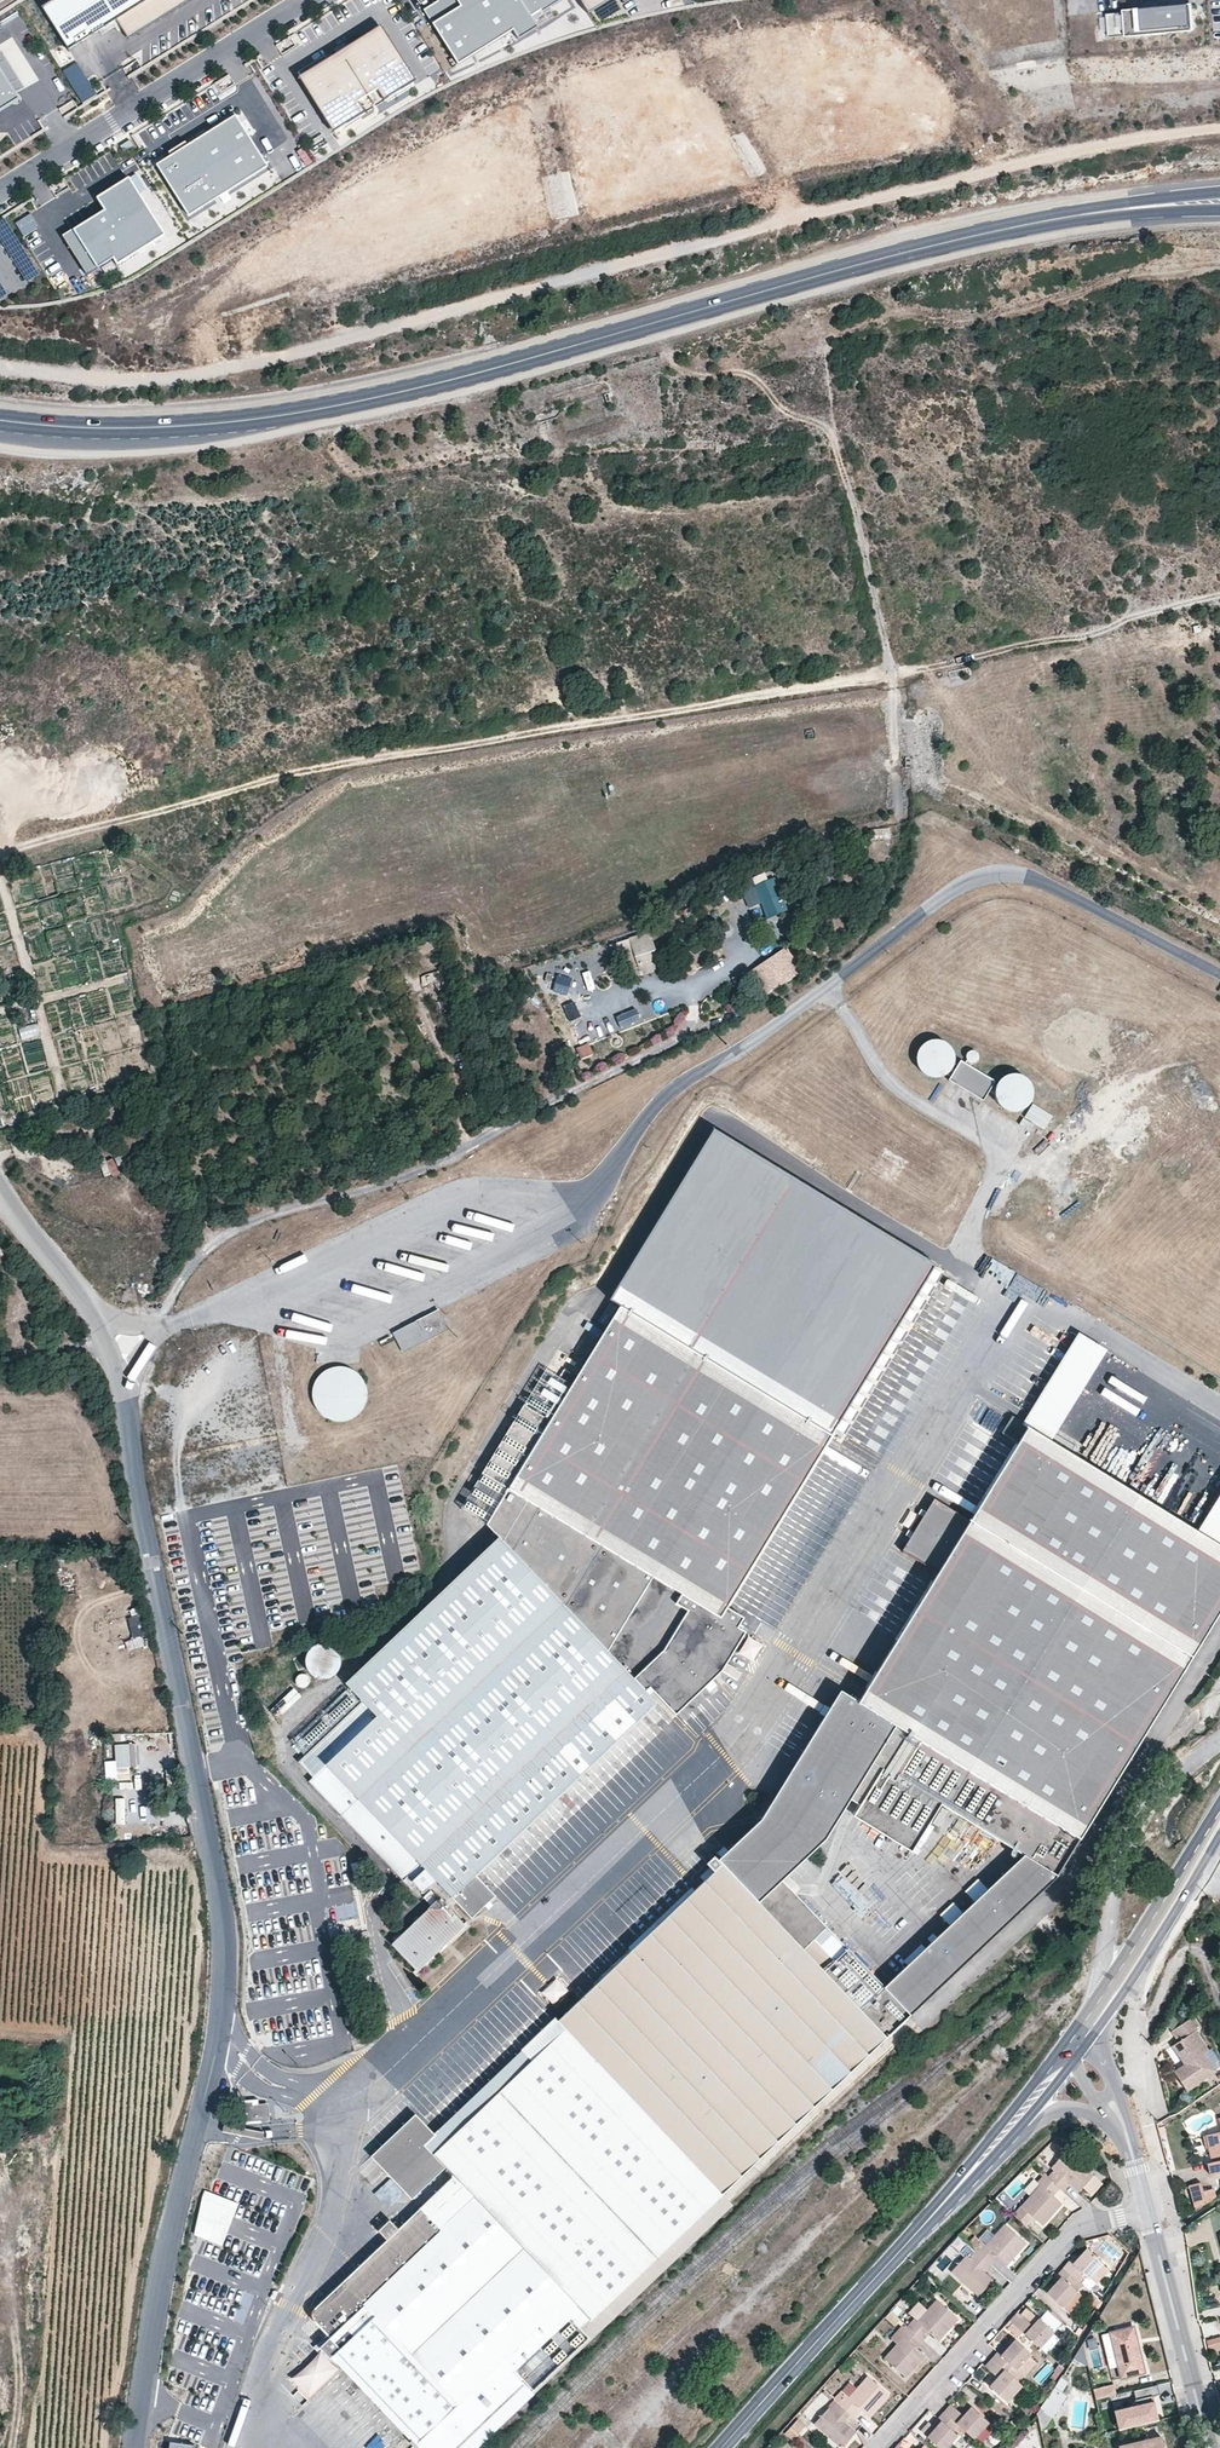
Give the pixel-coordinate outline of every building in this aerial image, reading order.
[(42,7),(68,49),(116,19),(129,40),(192,0),(53,0),(42,7)] [(560,2),(560,0),(437,0),(437,1),(423,11),(456,64),(511,30),(517,40),(536,28),(530,18),(540,11),(542,13),(560,2)] [(588,15),(612,0),(579,0),(588,15)] [(1191,6),(1184,7),(1186,30),(1193,30),(1191,6)] [(1106,14),(1108,38),(1186,30),(1184,7),(1106,14)] [(299,78),(333,133),(415,82),(381,27),(328,60),(301,77),(299,78)] [(295,32),(276,42),(282,53),(301,43),(295,32)] [(301,77),(328,60),(325,56),(298,72),(301,77)] [(77,60),(62,69),(81,102),(97,93),(77,60)] [(0,68),(0,111),(19,99),(0,68)] [(170,156),(156,165),(188,216),(267,167),(235,116),(187,145),(170,156)] [(132,146),(129,140),(119,146),(123,152),(132,146)] [(167,152),(170,156),(187,145),(184,141),(167,152)] [(104,211),(72,230),(96,269),(112,259),(116,265),(164,235),(128,178),(96,198),(104,211)] [(32,267),(6,215),(0,218),(0,236),(18,274),(32,267)] [(96,269),(72,230),(72,229),(61,236),(86,275),(96,269)] [(55,253),(40,260),(44,269),(59,263),(55,253)] [(48,274),(56,286),(69,277),(61,265),(48,274)] [(774,872),(753,877),(755,886),(743,889),(747,906),(780,898),(774,872)] [(786,944),(749,969),(767,994),(803,969),(786,944)] [(742,971),(732,977),(740,989),(750,983),(742,971)] [(553,988),(566,992),(570,979),(557,974),(553,988)] [(667,991),(651,998),(657,1014),(674,1007),(667,991)] [(620,1028),(639,1023),(633,1004),(614,1010),(620,1028)] [(922,1068),(926,1072),(932,1074),(938,1075),(944,1074),(949,1070),(953,1066),(955,1060),(956,1053),(953,1047),(950,1042),(944,1039),(938,1038),(932,1038),(926,1041),(922,1046),(919,1051),(918,1057),(919,1062),(922,1068)] [(588,1042),(576,1047),(581,1057),(593,1052),(588,1042)] [(966,1059),(978,1061),(979,1050),(968,1049),(966,1059)] [(961,1059),(950,1078),(984,1098),(995,1080),(961,1059)] [(1001,1104),(1005,1107),(1010,1110),(1016,1111),(1022,1110),(1028,1106),(1032,1101),(1034,1095),(1034,1089),(1032,1083),(1028,1078),(1022,1075),(1016,1073),(1010,1074),(1004,1077),(1000,1082),(997,1087),(997,1093),(998,1098),(1001,1104)] [(616,1308),(828,1436),(933,1266),(708,1131),(605,1302),(616,1308)] [(99,1161),(104,1177),(118,1172),(113,1156),(99,1161)] [(471,1303),(492,1292),(488,1285),(467,1296),(471,1303)] [(392,1331),(402,1351),(448,1328),(438,1308),(392,1331)] [(486,1525),(499,1536),(644,1691),(647,1688),(674,1715),(720,1671),(743,1633),(736,1628),(741,1618),(725,1608),(828,1436),(616,1308),(547,1423),(520,1408),(469,1493),(495,1509),(486,1525)] [(1101,1354),(1079,1340),(1024,1430),(1023,1432),(1044,1445),(1101,1354)] [(323,1419),(333,1422),(343,1421),(352,1417),(359,1411),(363,1403),(365,1394),(364,1385),(360,1377),(354,1370),(346,1366),(337,1364),(328,1365),(320,1369),(313,1376),(308,1385),(307,1395),(309,1404),(315,1413),(323,1419)] [(443,1423),(449,1427),(462,1408),(456,1404),(443,1423)] [(1008,1421),(997,1437),(1013,1447),(965,1524),(929,1503),(897,1555),(932,1577),(853,1706),(835,1695),(790,1769),(836,1797),(846,1781),(856,1787),(856,1785),(866,1791),(849,1819),(906,1854),(935,1807),(1017,1858),(1037,1871),(1025,1882),(1036,1893),(1051,1879),(1219,1607),(1219,1554),(1192,1537),(1044,1445),(1023,1432),(1024,1430),(1008,1421)] [(1192,1537),(1219,1554),(1219,1491),(1192,1537)] [(458,1512),(486,1525),(495,1509),(469,1493),(458,1512)] [(360,1700),(297,1760),(310,1774),(307,1778),(402,1879),(406,1875),(422,1891),(434,1880),(470,1917),(493,1894),(474,1874),(655,1702),(644,1691),(499,1536),(344,1683),(360,1700)] [(145,1636),(140,1616),(130,1618),(134,1638),(145,1636)] [(129,1618),(109,1620),(112,1643),(132,1641),(129,1618)] [(329,1673),(336,1673),(342,1670),(346,1665),(349,1659),(349,1653),(347,1647),(343,1642),(336,1638),(329,1638),(322,1640),(317,1645),(314,1651),(314,1659),(317,1666),(322,1671),(329,1673)] [(301,1676),(303,1680),(307,1682),(312,1680),(315,1676),(315,1672),(312,1668),(307,1667),(302,1669),(300,1673),(301,1676)] [(296,1680),(271,1704),(277,1709),(280,1706),(282,1708),(303,1688),(296,1680)] [(655,1702),(671,1719),(674,1715),(647,1688),(644,1691),(655,1702)] [(322,1712),(304,1729),(310,1735),(328,1718),(322,1712)] [(836,1797),(790,1769),(765,1808),(822,1842),(856,1787),(846,1781),(836,1797)] [(116,1788),(115,1795),(128,1796),(129,1788),(116,1788)] [(230,1808),(245,1804),(242,1791),(235,1793),(237,1801),(229,1803),(230,1808)] [(116,1834),(137,1834),(137,1807),(125,1807),(125,1797),(116,1797),(116,1834)] [(559,2349),(538,2328),(567,2300),(586,2321),(587,2322),(717,2199),(906,2018),(880,1991),(778,1884),(822,1842),(765,1808),(756,1823),(713,1864),(710,1860),(702,1868),(709,1875),(425,2146),(403,2125),(359,2168),(399,2210),(434,2178),(444,2187),(395,2232),(387,2224),(375,2235),(383,2244),(310,2313),(309,2319),(326,2336),(317,2345),(328,2357),(331,2354),(415,2447),(454,2447),(559,2349)] [(1037,1871),(1017,1858),(984,1891),(990,1898),(1003,1885),(1023,1906),(1036,1893),(1025,1882),(1037,1871)] [(974,1878),(967,1892),(976,1897),(983,1883),(974,1878)] [(344,1919),(357,1918),(353,1885),(329,1888),(331,1902),(341,1901),(344,1919)] [(990,1898),(984,1891),(893,1978),(919,2005),(1023,1906),(1003,1885),(990,1898)] [(429,1891),(423,1897),(430,1905),(390,1943),(416,1970),(462,1924),(429,1891)] [(919,2005),(893,1978),(880,1991),(906,2018),(919,2005)] [(1174,2045),(1183,2058),(1186,2056),(1190,2062),(1187,2064),(1175,2071),(1187,2090),(1216,2071),(1204,2053),(1208,2050),(1196,2031),(1201,2028),(1194,2016),(1173,2030),(1180,2041),(1174,2045)] [(1204,2053),(1215,2069),(1219,2066),(1219,2061),(1211,2048),(1208,2050),(1204,2053)] [(275,2100),(242,2104),(245,2121),(278,2117),(275,2100)] [(1207,2136),(1213,2162),(1216,2175),(1219,2174),(1219,2133),(1207,2136)] [(1069,2149),(1014,2213),(1027,2223),(1033,2218),(1041,2227),(1063,2204),(1055,2194),(1071,2179),(1081,2190),(1097,2173),(1069,2149)] [(1216,2175),(1213,2162),(1207,2164),(1211,2176),(1216,2175)] [(1201,2182),(1190,2186),(1197,2209),(1218,2198),(1214,2189),(1204,2191),(1201,2182)] [(225,2244),(237,2200),(204,2191),(192,2235),(225,2244)] [(717,2199),(586,2321),(567,2300),(538,2328),(559,2349),(454,2447),(473,2447),(727,2210),(717,2199)] [(965,2255),(952,2270),(979,2294),(993,2278),(980,2266),(995,2254),(1007,2264),(1028,2242),(1007,2222),(988,2246),(983,2240),(969,2257),(965,2255)] [(1065,2267),(1083,2282),(1081,2276),(1085,2271),(1090,2274),(1102,2260),(1089,2248),(1075,2263),(1072,2260),(1065,2267)] [(1048,2290),(1063,2304),(1083,2282),(1065,2267),(1059,2273),(1062,2275),(1048,2290)] [(1096,2295),(1091,2301),(1097,2308),(1101,2299),(1096,2295)] [(906,2334),(886,2355),(906,2375),(925,2354),(913,2343),(927,2327),(939,2339),(959,2318),(938,2298),(918,2320),(915,2316),(901,2330),(906,2334)] [(1010,2319),(1041,2344),(1054,2328),(1040,2316),(1033,2324),(1019,2311),(1010,2319)] [(1132,2327),(1110,2332),(1120,2375),(1143,2370),(1132,2327)] [(1042,2348),(1048,2352),(1057,2337),(1051,2333),(1042,2348)] [(1207,2340),(1210,2352),(1219,2349),(1219,2336),(1207,2340)] [(999,2353),(987,2366),(998,2376),(989,2385),(1008,2403),(1024,2386),(1020,2382),(1040,2361),(1017,2339),(1001,2355),(999,2353)] [(828,2408),(814,2422),(841,2447),(854,2431),(843,2420),(859,2405),(870,2415),(889,2392),(869,2375),(848,2398),(844,2394),(831,2410),(828,2408)] [(1061,2376),(1055,2387),(1062,2391),(1068,2381),(1061,2376)] [(1114,2384),(1092,2389),(1095,2399),(1116,2395),(1114,2384)] [(1158,2395),(1156,2385),(1132,2391),(1135,2400),(1131,2406),(1114,2410),(1118,2429),(1157,2420),(1152,2396),(1158,2395)] [(1062,2391),(1055,2387),(1037,2413),(1037,2415),(1044,2410),(1050,2416),(1051,2418),(1067,2395),(1062,2391)] [(944,2411),(959,2424),(974,2438),(989,2421),(971,2405),(963,2414),(951,2403),(944,2411)] [(1044,2410),(1037,2415),(1037,2416),(1043,2422),(1050,2416),(1044,2410)] [(927,2435),(942,2447),(947,2447),(958,2436),(953,2432),(959,2424),(944,2411),(939,2417),(941,2419),(927,2435)] [(792,2440),(805,2425),(798,2419),(785,2433),(792,2440)] [(958,2446),(969,2435),(963,2430),(953,2441),(958,2446)] [(1119,2447),(1120,2447),(1161,2447),(1159,2437),(1119,2447)]
